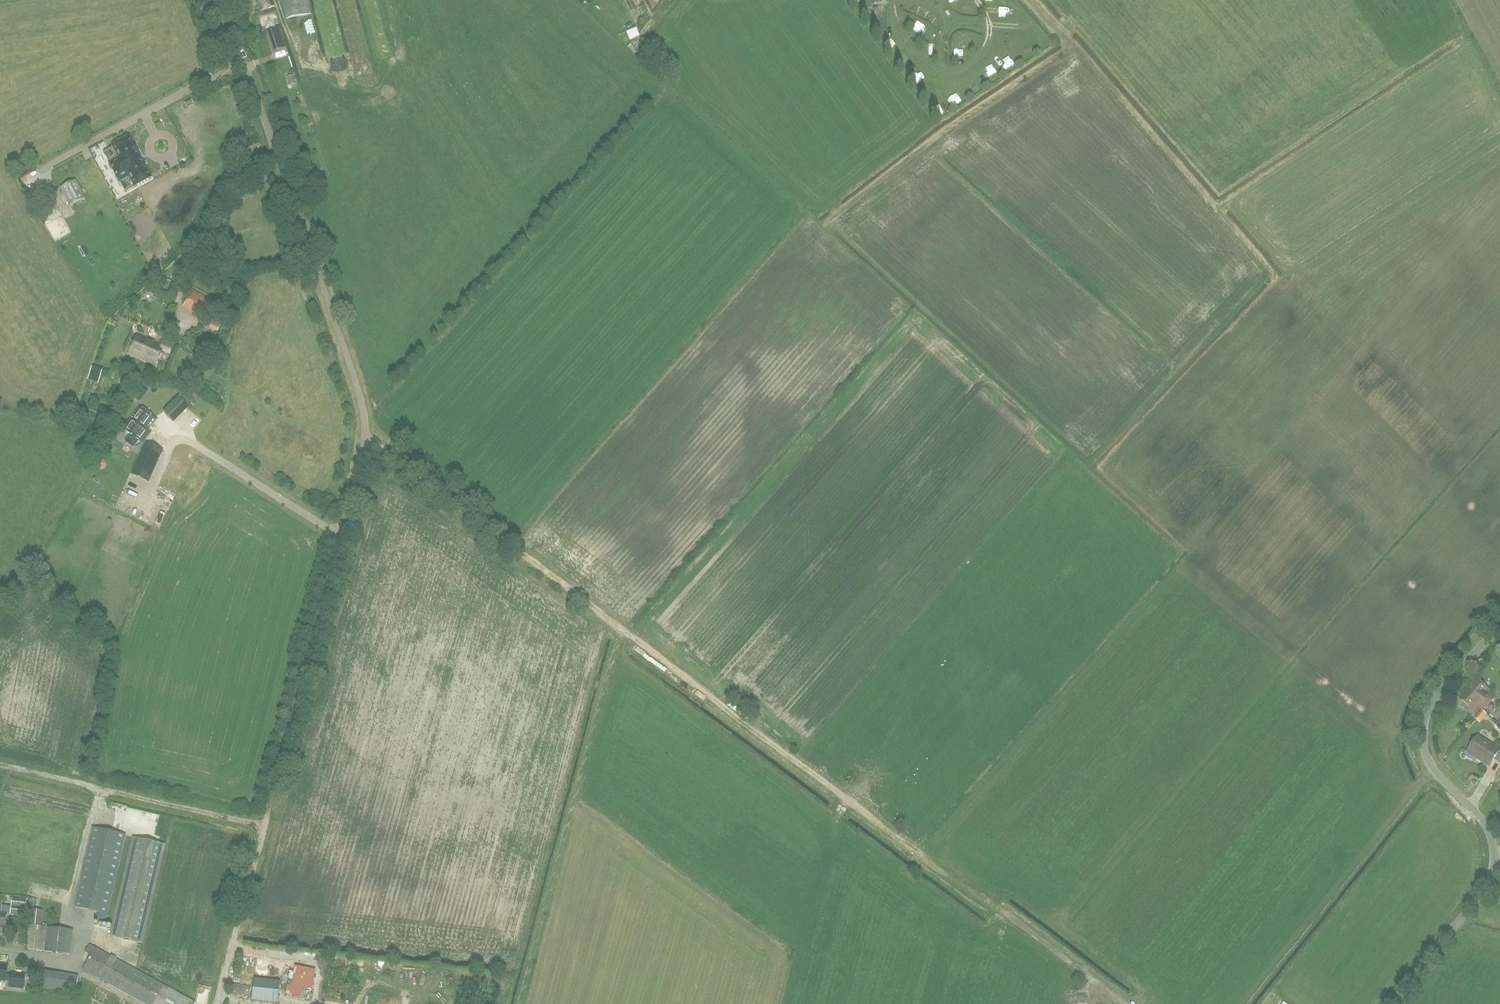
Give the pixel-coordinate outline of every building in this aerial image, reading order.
[(258,5),(261,12),(274,7),(271,0),(256,0),(258,5)] [(311,14),(308,0),(281,0),(286,20),(311,14)] [(620,2),(631,25),(636,23),(624,0),(620,2)] [(273,25),(277,24),(275,10),(259,14),(261,27),(265,27),(266,29),(274,28),(273,25)] [(275,34),(279,53),(288,51),(284,33),(275,34)] [(925,46),(932,50),(935,44),(928,40),(925,46)] [(289,86),(297,84),(294,75),(286,78),(289,86)] [(119,157),(109,163),(114,172),(140,158),(129,138),(113,147),(119,157)] [(140,158),(114,172),(120,182),(129,177),(135,187),(151,178),(140,158)] [(69,206),(85,199),(76,181),(60,188),(69,206)] [(92,193),(106,186),(111,197),(117,193),(111,182),(105,185),(103,181),(89,189),(92,193)] [(107,188),(90,193),(93,203),(110,198),(107,188)] [(210,305),(192,294),(185,306),(204,316),(210,305)] [(212,319),(208,327),(219,332),(223,324),(212,319)] [(156,365),(162,350),(170,354),(174,345),(163,340),(161,345),(137,334),(129,352),(156,365)] [(93,365),(88,379),(98,383),(104,369),(93,365)] [(179,398),(188,406),(195,399),(187,391),(179,398)] [(150,428),(156,419),(139,407),(129,420),(128,420),(122,428),(130,435),(125,442),(134,448),(139,441),(143,444),(152,432),(148,429),(149,428),(150,428)] [(162,450),(146,443),(132,474),(148,482),(161,454),(162,450)] [(1473,710),(1477,705),(1484,711),(1495,698),(1488,692),(1490,690),(1476,679),(1459,699),(1473,710)] [(1487,714),(1482,710),(1475,718),(1480,723),(1487,714)] [(1496,740),(1493,746),(1477,736),(1467,753),(1490,767),(1497,755),(1499,757),(1499,742),(1496,740)] [(105,920),(125,835),(93,828),(74,907),(97,912),(95,918),(105,920)] [(110,935),(142,943),(165,844),(133,837),(110,935)] [(26,900),(12,898),(10,914),(24,916),(26,900)] [(31,909),(29,925),(41,926),(43,910),(31,909)] [(73,930),(41,926),(29,925),(26,949),(71,954),(73,930)] [(83,970),(146,1003),(195,1003),(90,945),(86,953),(90,956),(83,970)] [(7,966),(0,965),(0,981),(10,982),(9,988),(23,990),(25,977),(6,975),(7,966)] [(75,994),(78,977),(45,971),(42,988),(75,994)] [(280,979),(253,976),(251,1000),(278,1003),(280,979)] [(94,1000),(106,1000),(106,990),(94,990),(94,1000)]
